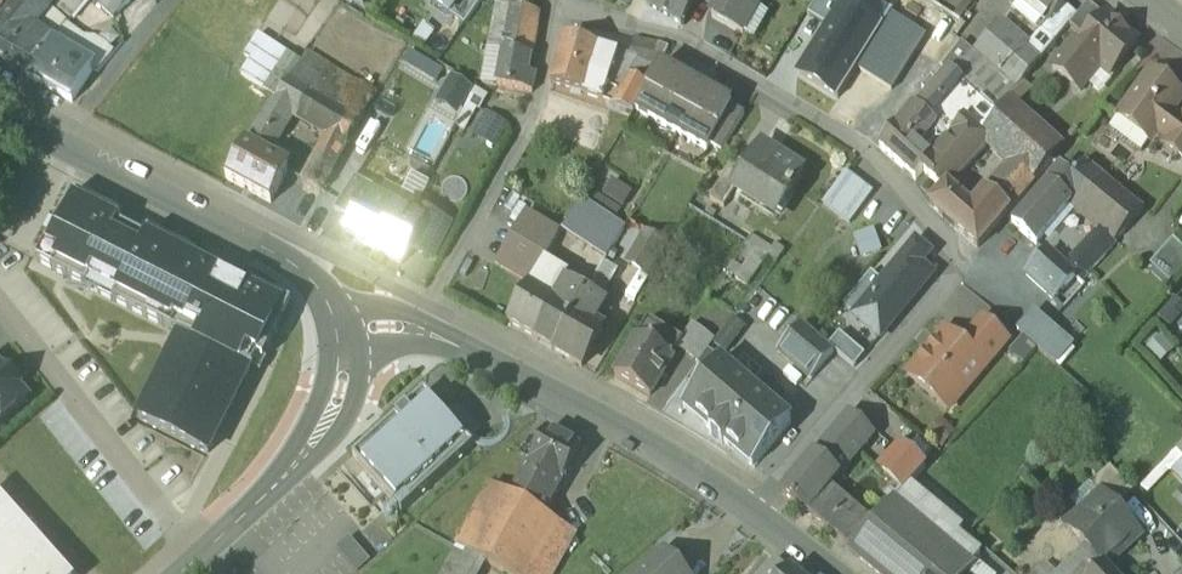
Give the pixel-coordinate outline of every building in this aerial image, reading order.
[(0,13),(0,61),(2,62),(16,45),(45,9),(46,8),(36,0),(11,0),(0,13)] [(46,8),(45,9),(58,19),(73,0),(36,0),(46,8)] [(113,14),(126,0),(98,0),(113,14)] [(432,1),(448,13),(457,0),(433,0),(432,1)] [(485,49),(503,53),(511,9),(530,13),(532,0),(495,0),(485,49)] [(646,4),(682,24),(696,0),(648,0),(646,4)] [(711,16),(742,34),(762,0),(720,0),(711,16)] [(827,27),(843,3),(844,3),(847,0),(816,0),(807,15),(827,27)] [(1049,19),(1051,20),(1064,3),(1063,2),(1065,0),(1026,0),(1049,19)] [(1077,14),(1069,23),(1082,34),(1101,11),(1088,1),(1077,14)] [(857,66),(882,27),(844,3),(843,3),(827,27),(799,71),(838,96),(857,66)] [(1064,3),(1051,20),(1049,19),(1041,28),(1055,41),(1069,23),(1077,14),(1064,3)] [(530,13),(511,9),(503,53),(529,56),(536,14),(530,13)] [(882,27),(857,66),(890,87),(924,34),(891,13),(882,27)] [(1106,15),(1080,45),(1074,41),(1054,66),(1081,89),(1101,66),(1110,74),(1137,41),(1106,15)] [(995,24),(953,76),(948,72),(918,108),(919,109),(937,87),(951,98),(961,87),(981,103),(971,115),(965,122),(980,134),(993,120),(992,119),(1008,99),(1022,81),(1041,58),(995,24)] [(79,33),(52,65),(57,67),(83,82),(105,53),(79,33)] [(597,47),(566,37),(551,83),(583,91),(587,77),(597,47)] [(16,45),(2,62),(23,73),(35,55),(16,45)] [(617,53),(597,47),(587,77),(607,85),(617,53)] [(618,89),(610,105),(632,113),(634,108),(659,63),(661,60),(638,51),(618,89)] [(529,56),(503,53),(498,87),(532,93),(538,74),(528,72),(529,56)] [(52,65),(35,55),(23,73),(45,85),(57,67),(52,65)] [(305,56),(288,81),(323,101),(336,109),(338,105),(361,118),(374,95),(305,56)] [(659,63),(634,108),(676,131),(701,87),(659,63)] [(57,67),(45,85),(70,98),(83,82),(57,67)] [(1148,72),(1116,115),(1150,139),(1157,130),(1167,138),(1164,142),(1181,155),(1181,118),(1171,110),(1181,96),(1148,72)] [(607,85),(587,77),(583,91),(582,94),(610,105),(618,89),(607,85)] [(323,101),(288,81),(272,105),(290,116),(309,128),(323,101)] [(731,103),(701,87),(676,131),(706,148),(709,143),(730,105),(731,103)] [(951,98),(937,87),(919,109),(937,124),(952,136),(965,122),(971,115),(951,98)] [(981,103),(961,87),(951,98),(971,115),(981,103)] [(1008,99),(992,119),(993,120),(980,134),(989,142),(1011,163),(1032,182),(1063,145),(1008,99)] [(336,109),(323,101),(309,128),(327,138),(344,149),(361,118),(338,105),(336,109)] [(272,105),(243,148),(263,159),(290,116),(272,105)] [(481,105),(466,128),(494,146),(509,123),(481,105)] [(730,105),(709,143),(721,150),(744,113),(730,105)] [(909,111),(882,147),(915,179),(923,170),(934,158),(918,145),(937,124),(919,109),(918,108),(909,111)] [(934,158),(923,170),(944,188),(945,189),(955,178),(989,142),(980,134),(965,122),(952,136),(934,158)] [(344,149),(327,138),(302,183),(319,192),(344,149)] [(775,156),(759,146),(740,176),(732,190),(733,191),(758,206),(761,201),(779,212),(791,194),(795,188),(792,186),(803,168),(777,152),(775,156)] [(263,159),(243,148),(226,180),(269,204),(286,172),(263,159)] [(1073,176),(1062,167),(1048,184),(1070,202),(1094,172),(1083,162),(1073,176)] [(1011,163),(988,190),(1010,208),(1032,182),(1011,163)] [(728,168),(709,197),(723,206),(733,191),(732,190),(740,176),(728,168)] [(873,192),(844,170),(821,201),(849,222),(873,192)] [(613,175),(598,194),(618,209),(633,191),(613,175)] [(382,190),(355,176),(334,208),(353,217),(365,194),(377,200),(382,190)] [(1099,176),(1075,206),(1101,228),(1114,239),(1116,240),(1126,229),(1142,211),(1099,176)] [(967,188),(955,178),(948,185),(960,196),(967,188)] [(1048,184),(1014,225),(1036,244),(1071,202),(1070,202),(1048,184)] [(960,196),(948,185),(945,189),(944,188),(930,204),(956,227),(973,207),(960,196)] [(973,207),(956,227),(977,246),(1010,208),(988,190),(973,207)] [(292,303),(73,193),(39,262),(178,332),(136,416),(208,452),(257,355),(264,358),(292,303)] [(377,200),(365,194),(353,217),(345,234),(373,248),(394,208),(377,200)] [(606,260),(626,229),(581,201),(570,219),(561,232),(606,260)] [(447,223),(415,207),(410,216),(422,222),(410,246),(429,256),(447,223)] [(394,208),(373,248),(401,263),(410,246),(422,222),(410,216),(394,208)] [(1142,211),(1126,229),(1137,238),(1152,219),(1142,211)] [(527,216),(500,263),(530,281),(539,265),(558,235),(527,216)] [(1072,259),(1065,267),(1073,274),(1079,278),(1114,239),(1101,228),(1072,259)] [(880,249),(873,229),(854,236),(860,256),(880,249)] [(1175,240),(1153,262),(1170,280),(1181,268),(1181,247),(1175,240)] [(642,241),(621,275),(637,285),(658,251),(642,241)] [(915,242),(882,282),(855,315),(880,336),(932,274),(920,264),(929,253),(915,242)] [(766,256),(751,246),(733,271),(749,282),(766,256)] [(1065,267),(1048,252),(1027,276),(1052,297),(1055,294),(1073,274),(1065,267)] [(564,280),(539,265),(531,281),(526,287),(556,305),(559,300),(565,281),(566,279),(565,278),(564,280)] [(843,305),(855,315),(882,282),(870,272),(843,305)] [(556,305),(526,287),(505,322),(552,349),(585,293),(565,281),(559,300),(556,305)] [(585,293),(552,349),(580,366),(602,328),(593,323),(604,304),(585,293)] [(1018,330),(1024,336),(1038,349),(1054,363),(1072,344),(1036,310),(1018,330)] [(732,316),(715,341),(727,349),(745,324),(732,316)] [(664,330),(647,319),(614,374),(650,396),(672,359),(654,347),(664,330)] [(1007,342),(983,321),(965,341),(989,362),(1007,342)] [(835,351),(802,323),(778,351),(811,379),(835,351)] [(712,343),(690,326),(676,344),(698,361),(707,350),(712,343)] [(839,332),(829,345),(853,363),(863,351),(839,332)] [(989,362),(965,341),(961,346),(945,332),(907,376),(947,411),(989,362)] [(1024,363),(1038,349),(1024,336),(1010,351),(1024,363)] [(698,361),(696,365),(708,374),(718,360),(707,350),(698,361)] [(790,422),(718,360),(708,374),(683,408),(711,432),(709,434),(722,446),(724,443),(752,467),(790,422)] [(0,367),(0,422),(27,398),(16,385),(18,383),(5,369),(3,371),(0,367)] [(681,403),(696,384),(688,378),(672,397),(681,403)] [(425,390),(352,455),(401,509),(474,445),(425,390)] [(848,414),(813,456),(839,478),(851,463),(860,453),(874,437),(848,414)] [(955,434),(939,420),(928,433),(944,447),(955,434)] [(547,430),(510,497),(544,516),(581,449),(547,430)] [(925,468),(904,449),(882,472),(881,471),(881,472),(904,490),(925,468)] [(839,478),(813,456),(781,493),(807,515),(828,490),(839,478)] [(1132,490),(1109,465),(1089,483),(1098,494),(1100,492),(1114,507),(1132,490)] [(904,490),(881,472),(873,481),(849,508),(872,528),(895,502),(904,490)] [(493,487),(459,549),(505,573),(530,573),(540,555),(543,556),(560,524),(544,516),(510,497),(493,487)] [(846,507),(828,490),(807,515),(826,529),(846,507)] [(1098,494),(1066,524),(1104,564),(1138,532),(1114,507),(1100,492),(1098,494)] [(0,498),(0,573),(67,573),(0,498)] [(850,553),(875,573),(940,573),(957,553),(947,545),(932,532),(895,502),(872,528),(853,550),(850,553)] [(849,508),(846,507),(826,529),(853,550),(872,528),(849,508)] [(960,529),(946,516),(932,532),(947,545),(960,529)] [(357,570),(371,559),(351,533),(337,544),(357,570)] [(1060,573),(1059,573),(1095,573),(1103,566),(1085,547),(1060,573)] [(1006,559),(982,549),(971,573),(999,573),(1006,559)] [(642,573),(682,573),(664,554),(642,573)] [(758,573),(788,573),(790,572),(773,557),(758,573)]
